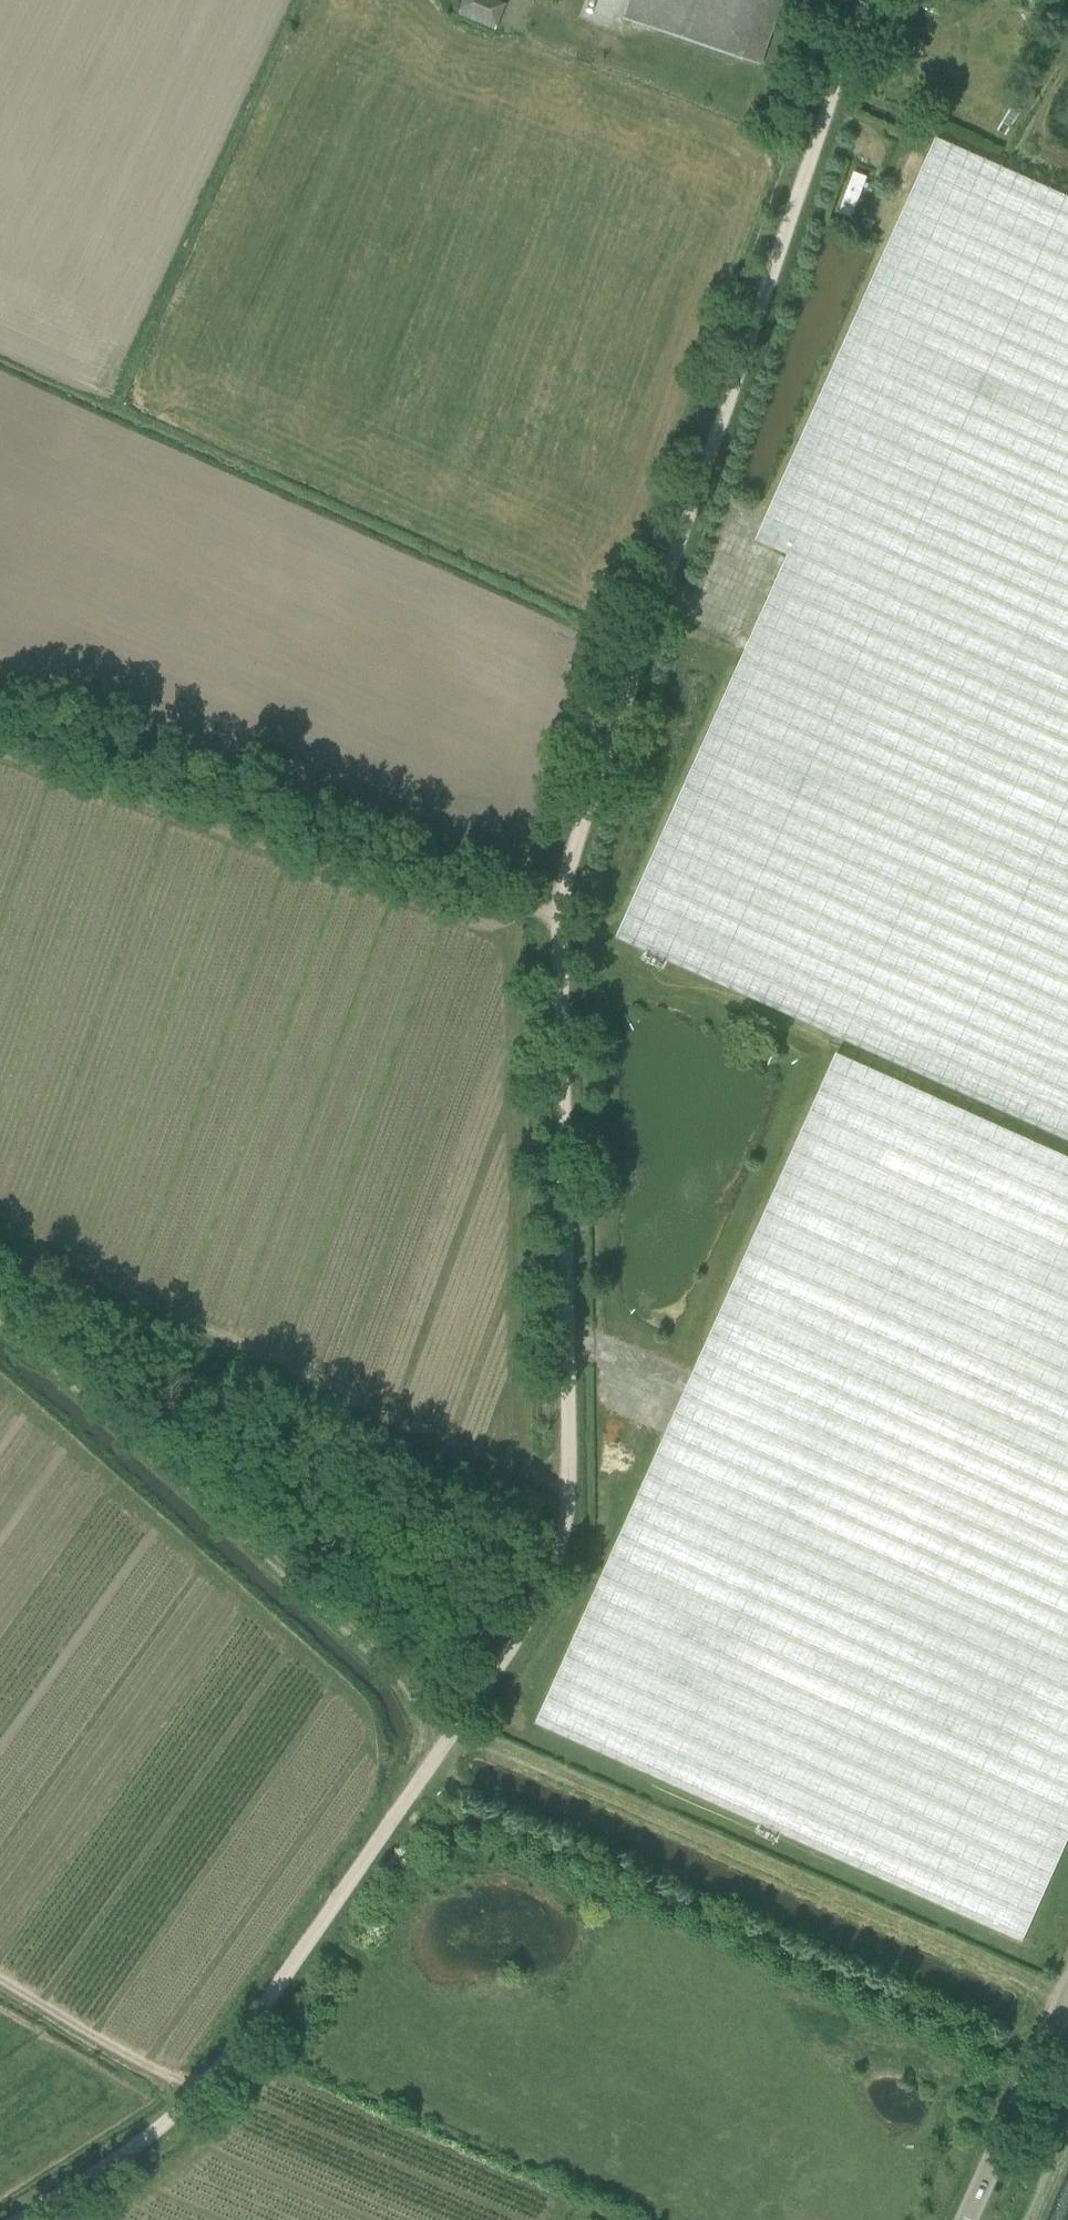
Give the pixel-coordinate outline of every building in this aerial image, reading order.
[(500,23),(508,5),(495,0),(464,0),(458,15),(497,31),(500,23)] [(626,20),(761,66),(784,0),(632,0),(626,20)] [(929,157),(911,197),(756,541),(790,556),(618,938),(844,1040),(1067,1140),(1067,198),(937,139),(929,157)] [(840,214),(853,219),(863,192),(868,178),(855,174),(840,214)] [(536,1722),(1024,1941),(1067,1843),(1067,1158),(837,1053),(536,1722)]
